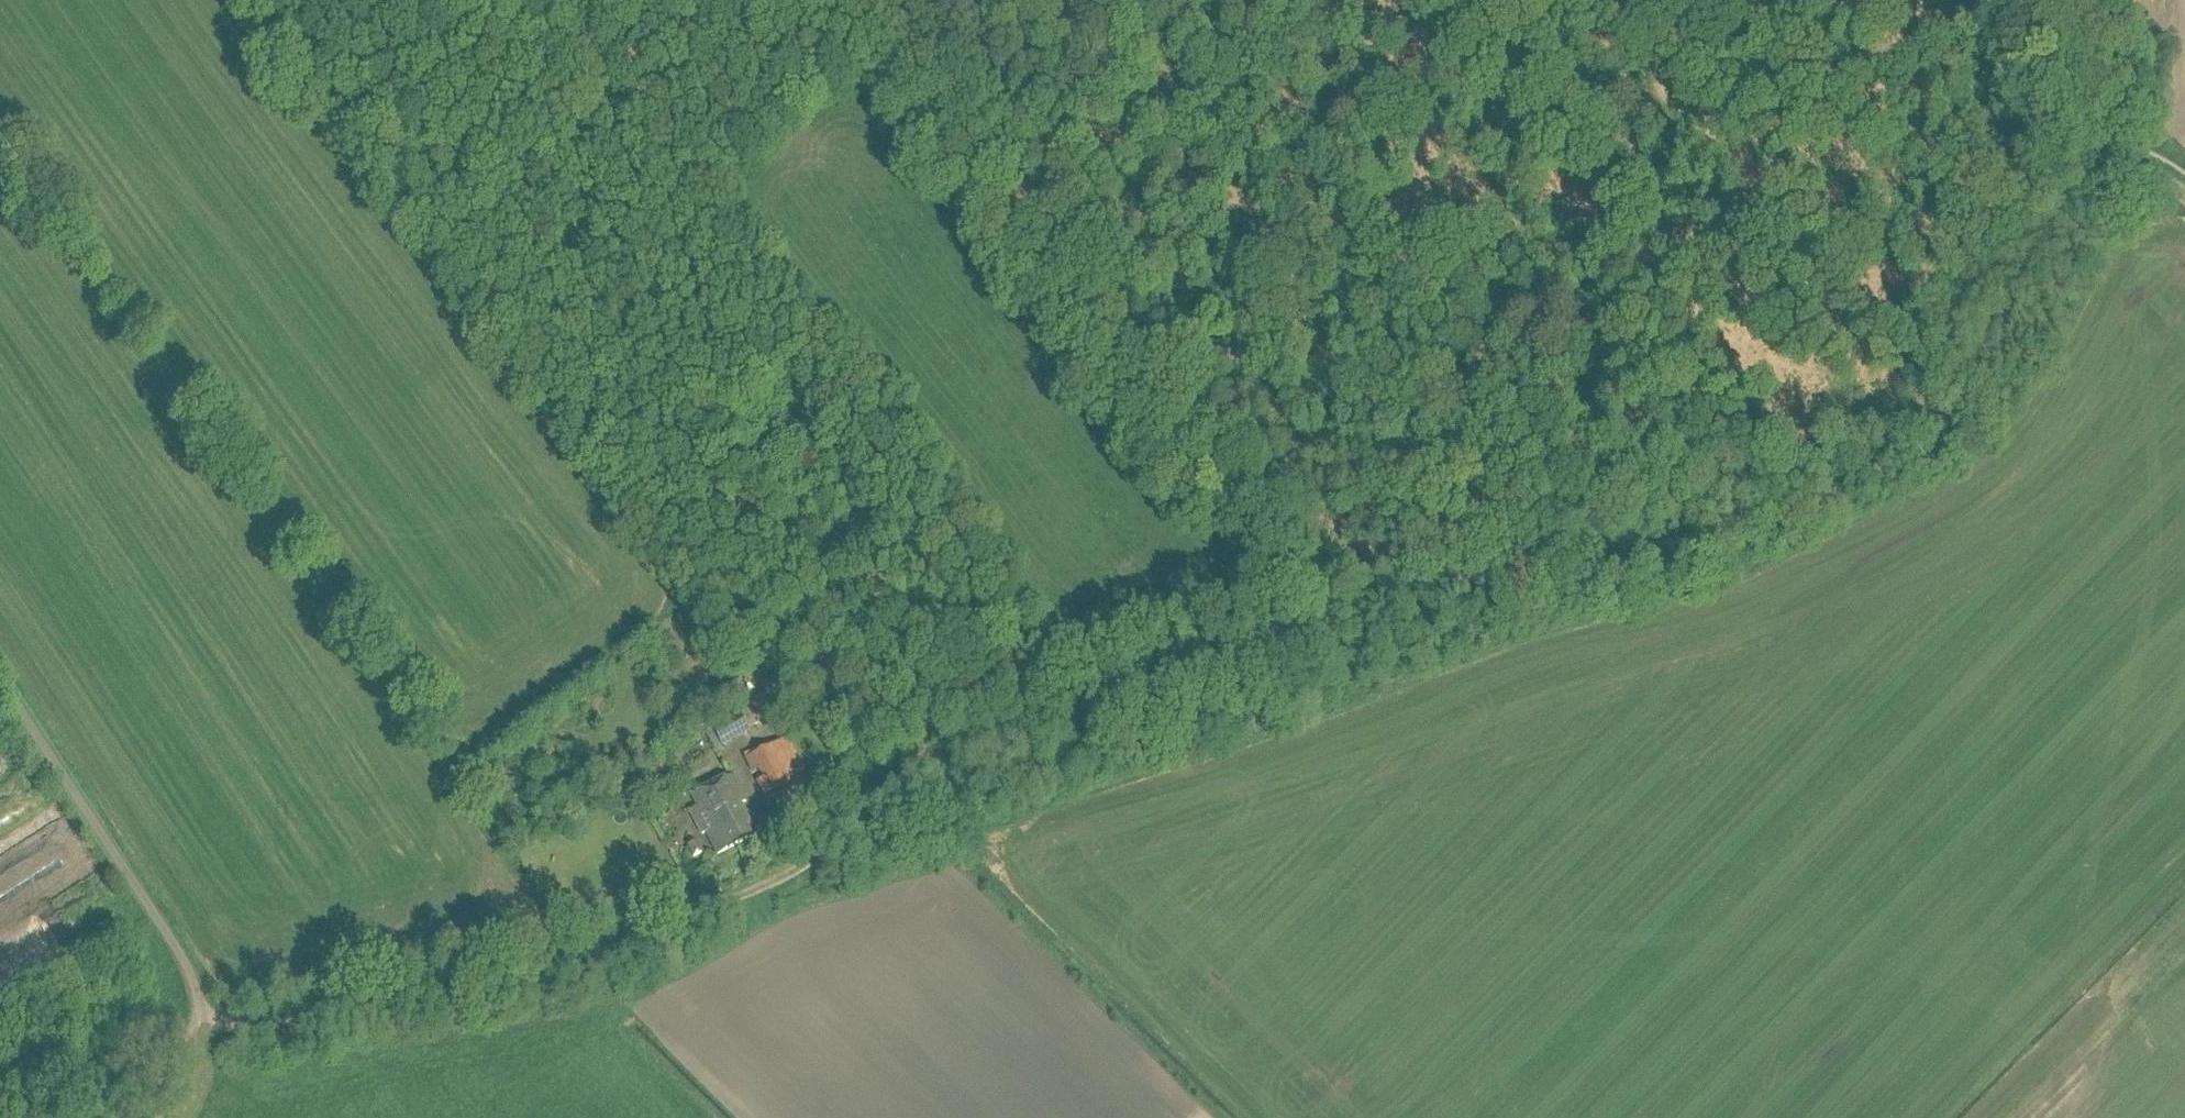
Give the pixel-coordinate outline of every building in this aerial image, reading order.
[(723,687),(705,699),(705,700),(714,713),(715,716),(734,704),(723,687)] [(712,730),(721,747),(749,731),(739,714),(712,730)] [(790,782),(772,746),(768,743),(744,756),(751,773),(758,770),(764,780),(757,783),(763,796),(790,782)] [(648,771),(646,783),(656,785),(658,773),(648,771)] [(711,839),(720,857),(757,838),(741,807),(748,804),(734,777),(695,797),(715,837),(711,839)] [(697,843),(687,847),(693,859),(703,855),(697,843)]
